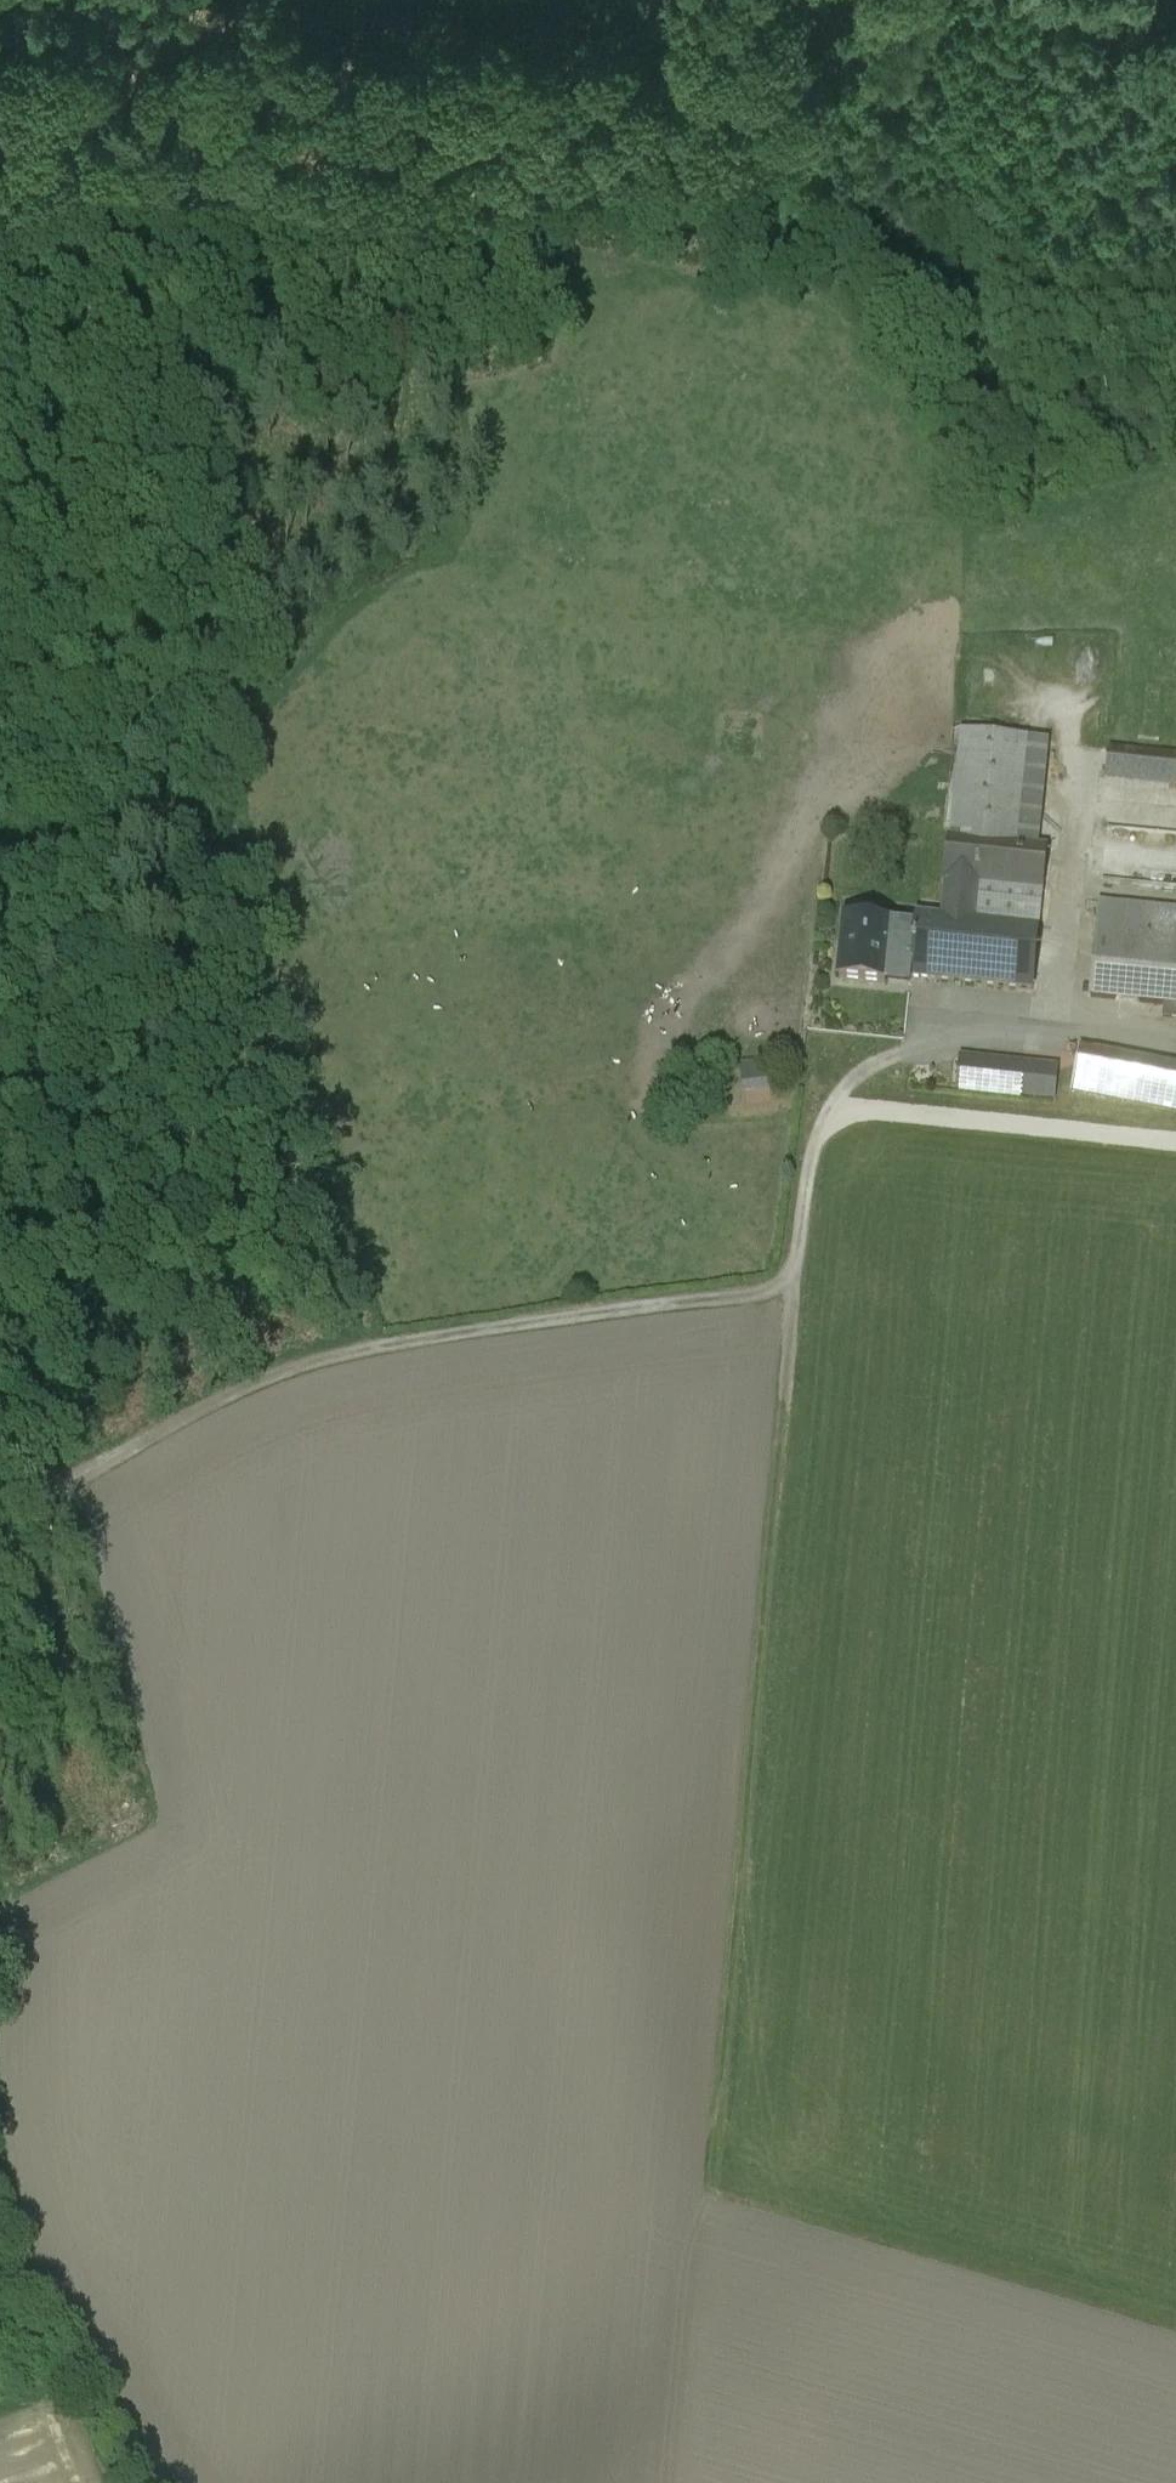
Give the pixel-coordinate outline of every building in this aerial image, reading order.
[(1025,740),(961,734),(951,838),(1015,845),(1025,740)] [(1108,747),(1105,776),(1175,784),(1175,754),(1108,747)] [(951,838),(949,838),(944,881),(945,881),(942,917),(975,920),(978,884),(1042,890),(1046,848),(1015,845),(951,838)] [(1099,903),(1090,995),(1175,1004),(1175,910),(1099,903)] [(942,917),(915,914),(914,933),(910,972),(909,977),(1032,989),(1038,927),(975,920),(942,917)] [(890,925),(845,920),(839,979),(885,984),(886,969),(910,972),(914,933),(890,930),(890,925)] [(1079,1049),(1071,1088),(1175,1107),(1175,1067),(1079,1049)] [(955,1095),(1027,1098),(1028,1059),(957,1056),(955,1095)]
